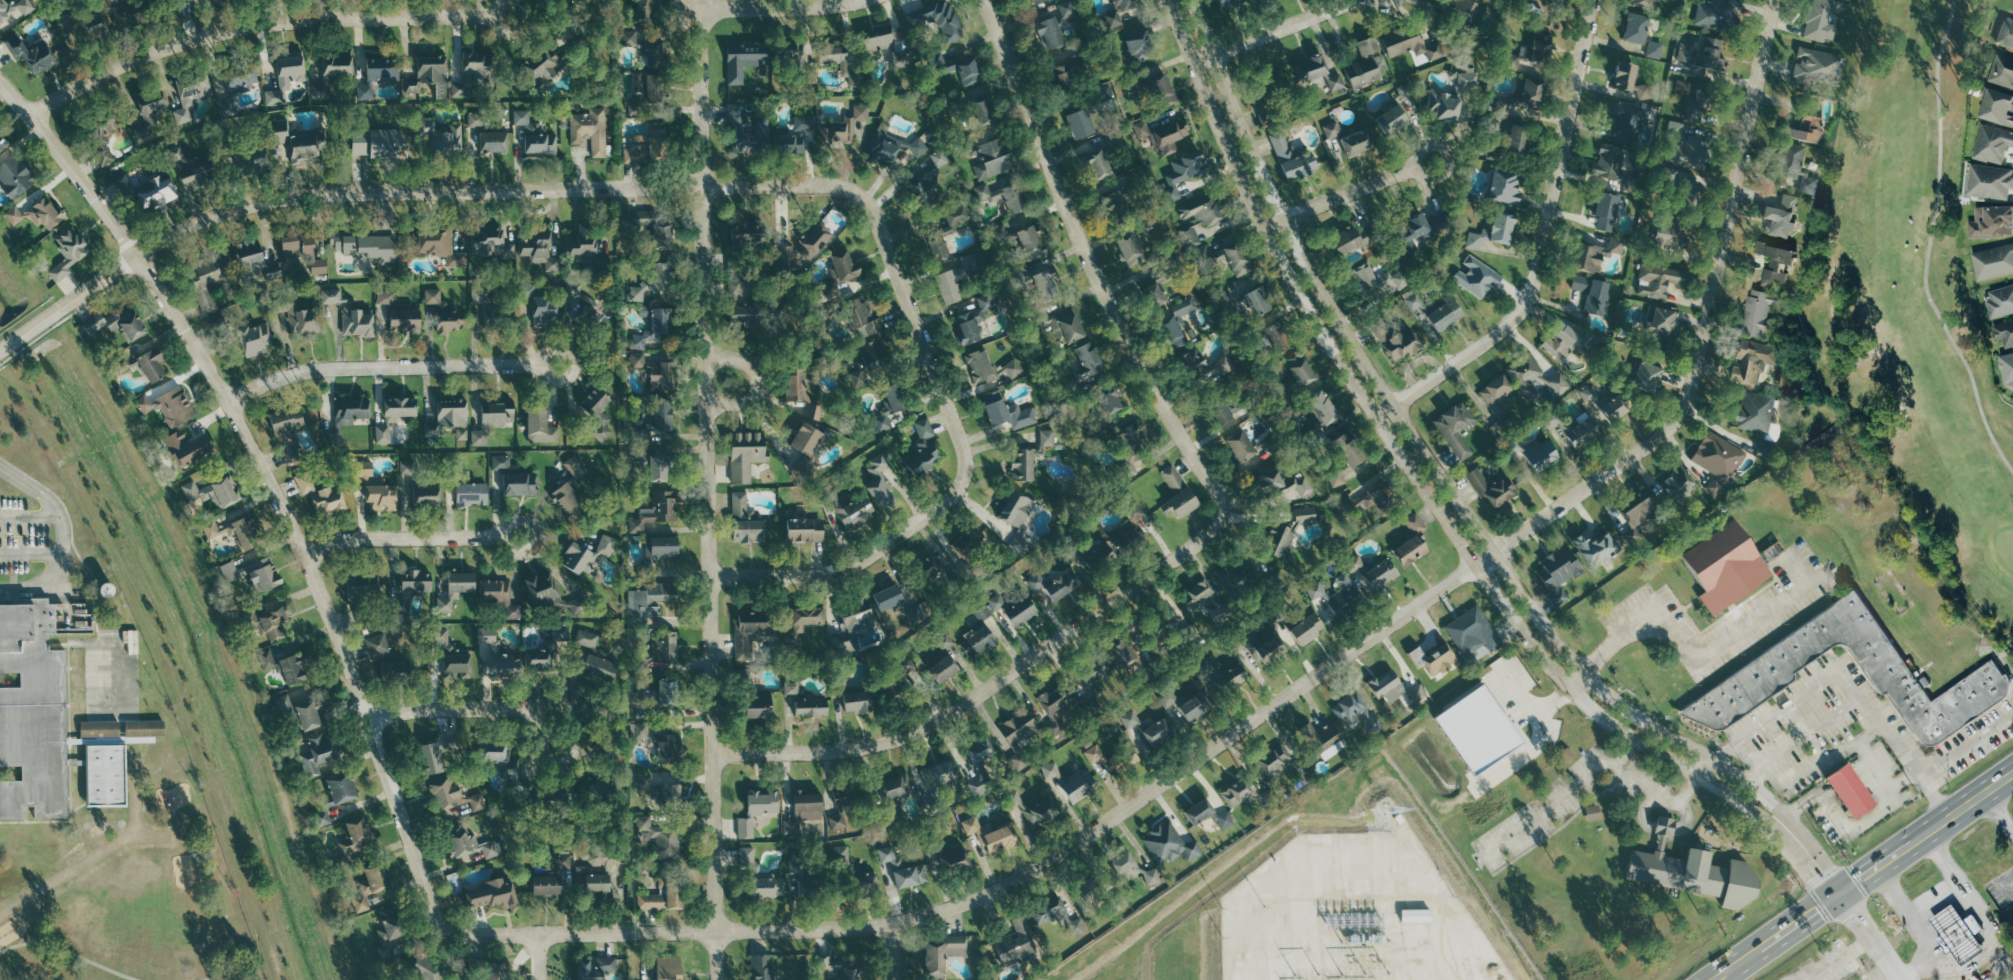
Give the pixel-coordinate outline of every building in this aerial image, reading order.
[(31,0),(20,0),(8,7),(4,0),(0,0),(0,30),(36,9),(31,0)] [(129,24),(125,0),(107,0),(111,27),(129,24)] [(650,23),(656,0),(638,0),(633,19),(650,23)] [(961,39),(950,0),(904,13),(908,29),(933,22),(939,45),(961,39)] [(1114,13),(1105,16),(1109,29),(1121,25),(1117,14),(1137,8),(1134,0),(1110,0),(1114,13)] [(1221,12),(1247,0),(1216,0),(1221,12)] [(1465,0),(1442,0),(1436,13),(1469,30),(1481,8),(1465,0)] [(1628,7),(1650,8),(1651,0),(1628,0),(1628,7)] [(1728,33),(1734,5),(1712,0),(1698,0),(1693,25),(1728,33)] [(1834,15),(1839,16),(1841,1),(1833,0),(1809,0),(1803,39),(1831,42),(1834,15)] [(1043,52),(1063,46),(1058,31),(1066,28),(1063,19),(1074,16),(1069,1),(1055,5),(1058,16),(1033,24),(1043,52)] [(72,51),(109,34),(101,16),(79,26),(73,12),(57,19),(72,51)] [(1560,18),(1549,13),(1544,25),(1555,29),(1560,18)] [(1621,42),(1642,46),(1647,17),(1626,13),(1621,42)] [(2012,50),(2012,20),(2003,17),(1995,44),(2012,50)] [(1120,34),(1132,64),(1155,55),(1143,25),(1120,34)] [(1447,55),(1442,41),(1424,48),(1416,25),(1389,35),(1396,55),(1412,50),(1418,65),(1447,55)] [(862,53),(889,48),(893,69),(906,66),(904,52),(894,54),(889,29),(858,35),(862,53)] [(622,31),(622,47),(644,47),(644,68),(664,68),(664,40),(637,40),(636,31),(622,31)] [(1548,69),(1555,36),(1535,32),(1532,49),(1520,47),(1518,56),(1506,54),(1503,68),(1526,72),(1527,64),(1548,69)] [(3,41),(29,81),(56,63),(43,43),(28,53),(15,33),(3,41)] [(1342,67),(1349,89),(1379,79),(1371,55),(1379,52),(1374,36),(1355,43),(1361,60),(1342,67)] [(1698,51),(1679,47),(1675,62),(1716,71),(1722,41),(1702,36),(1698,51)] [(726,43),(726,81),(766,81),(765,42),(726,43)] [(790,64),(789,83),(813,84),(813,69),(803,69),(804,43),(778,42),(777,63),(790,64)] [(1645,55),(1658,59),(1662,46),(1649,42),(1645,55)] [(539,87),(563,64),(545,44),(520,67),(539,87)] [(848,73),(845,45),(816,47),(818,65),(838,64),(839,78),(847,77),(848,86),(861,85),(860,72),(848,73)] [(320,84),(310,84),(310,99),(328,99),(328,85),(332,85),(332,76),(350,76),(350,51),(320,51),(320,84)] [(934,69),(946,65),(942,51),(929,56),(934,69)] [(1816,56),(1804,51),(1794,78),(1806,83),(1816,56)] [(493,53),(457,52),(456,82),(451,82),(450,97),(466,97),(467,84),(492,84),(493,53)] [(961,88),(980,81),(969,53),(950,61),(961,88)] [(1293,65),(1300,85),(1327,75),(1320,55),(1293,65)] [(2012,90),(2012,60),(1997,55),(1988,81),(2012,90)] [(1079,91),(1073,75),(1090,69),(1086,56),(1050,68),(1060,97),(1079,91)] [(303,80),(301,57),(274,59),(277,91),(264,92),(265,106),(284,104),(282,91),(289,90),(288,82),(303,80)] [(416,83),(445,83),(445,57),(416,57),(416,83)] [(236,113),(232,93),(258,88),(253,61),(222,67),(228,100),(219,101),(221,115),(236,113)] [(376,82),(397,82),(397,61),(363,61),(363,86),(355,86),(356,101),(376,101),(376,82)] [(1631,84),(1635,66),(1615,63),(1610,91),(1648,98),(1651,87),(1631,84)] [(211,95),(204,70),(172,80),(181,109),(193,106),(192,101),(211,95)] [(1260,126),(1277,120),(1269,98),(1286,93),(1280,72),(1246,84),(1260,126)] [(1458,72),(1458,87),(1477,87),(1477,72),(1458,72)] [(1177,102),(1163,73),(1137,86),(1132,75),(1121,81),(1127,93),(1136,89),(1144,106),(1153,101),(1158,111),(1177,102)] [(627,100),(627,114),(643,114),(643,103),(664,103),(664,75),(633,75),(633,100),(627,100)] [(1711,85),(1679,79),(1675,97),(1708,103),(1711,85)] [(1541,109),(1541,80),(1524,80),(1524,95),(1509,95),(1509,109),(1541,109)] [(1397,87),(1398,100),(1412,98),(1411,86),(1397,87)] [(166,109),(159,88),(134,97),(144,125),(132,130),(136,142),(155,136),(148,115),(166,109)] [(1696,126),(1714,99),(1698,88),(1680,115),(1696,126)] [(2011,115),(2012,105),(2012,95),(1986,89),(1979,120),(2012,128),(2012,115),(2011,115)] [(967,102),(978,128),(996,120),(985,94),(967,102)] [(1433,121),(1458,121),(1458,94),(1428,94),(1428,112),(1433,112),(1433,121)] [(1374,120),(1385,136),(1407,122),(1392,99),(1382,106),(1386,111),(1374,120)] [(1609,136),(1641,143),(1648,109),(1605,100),(1601,116),(1613,119),(1609,136)] [(1823,106),(1802,102),(1798,125),(1783,122),(1780,137),(1815,144),(1823,106)] [(1071,140),(1091,135),(1083,103),(1063,108),(1071,140)] [(728,105),(728,153),(768,152),(767,118),(753,119),(753,126),(742,126),(741,105),(728,105)] [(604,158),(604,107),(588,107),(588,113),(569,113),(569,144),(581,144),(581,137),(589,137),(589,158),(604,158)] [(100,167),(114,161),(102,135),(118,128),(110,110),(81,123),(100,167)] [(528,111),(513,111),(513,126),(523,126),(523,154),(555,154),(555,134),(538,134),(538,123),(527,123),(528,111)] [(483,127),(483,112),(469,112),(470,127),(483,127)] [(803,131),(814,131),(814,117),(793,117),(793,134),(778,134),(778,155),(803,155),(803,131)] [(272,145),(287,143),(289,160),(327,155),(324,132),(288,137),(286,119),(268,122),(272,145)] [(1132,125),(1140,149),(1153,144),(1158,158),(1175,152),(1172,142),(1189,136),(1184,120),(1149,131),(1145,120),(1132,125)] [(1343,134),(1338,120),(1324,125),(1329,139),(1343,134)] [(460,123),(416,122),(415,140),(429,140),(429,156),(459,157),(460,123)] [(1683,126),(1668,122),(1661,148),(1673,151),(1670,162),(1703,170),(1709,144),(1680,136),(1683,126)] [(852,143),(852,123),(819,123),(819,143),(852,143)] [(2010,147),(2012,147),(2012,131),(1984,124),(1975,158),(2005,165),(2010,147)] [(1530,129),(1511,125),(1505,153),(1524,157),(1530,129)] [(667,163),(667,129),(647,129),(647,148),(622,148),(622,163),(667,163)] [(1267,135),(1286,183),(1316,171),(1309,152),(1294,158),(1283,129),(1267,135)] [(1348,158),(1372,147),(1364,129),(1340,140),(1348,158)] [(350,157),(394,157),(394,131),(350,131),(350,157)] [(506,152),(506,131),(471,131),(471,152),(506,152)] [(913,139),(911,145),(874,131),(864,156),(890,167),(898,148),(921,157),(926,144),(913,139)] [(977,180),(1014,168),(1009,153),(1002,155),(997,139),(971,148),(968,138),(954,142),(959,158),(978,152),(982,164),(973,167),(977,180)] [(1772,173),(1793,180),(1804,150),(1783,142),(1772,173)] [(1623,147),(1598,144),(1596,165),(1591,164),(1590,177),(1622,181),(1621,191),(1634,193),(1635,177),(1620,175),(1623,147)] [(207,152),(184,158),(181,147),(170,150),(180,190),(215,181),(207,152)] [(238,172),(266,170),(264,149),(236,151),(238,172)] [(1111,175),(1099,149),(1080,158),(1092,184),(1111,175)] [(1177,182),(1202,175),(1201,170),(1208,168),(1202,149),(1172,158),(1176,172),(1166,174),(1169,186),(1164,187),(1168,203),(1182,199),(1177,182)] [(933,164),(904,182),(922,211),(940,199),(926,177),(948,163),(940,150),(929,157),(933,164)] [(10,201),(34,183),(14,155),(0,165),(0,188),(10,201)] [(2012,189),(2012,169),(1972,164),(1968,195),(2010,200),(2012,189)] [(1522,177),(1493,169),(1485,198),(1513,206),(1522,177)] [(170,177),(134,185),(139,208),(175,201),(170,177)] [(1814,180),(1800,179),(1800,192),(1813,193),(1814,180)] [(977,205),(1003,197),(1010,215),(1025,210),(1016,184),(989,193),(986,184),(972,188),(977,205)] [(1099,197),(1109,223),(1128,216),(1122,201),(1137,195),(1133,185),(1099,197)] [(1682,185),(1673,199),(1689,209),(1698,195),(1682,185)] [(1595,192),(1588,218),(1596,220),(1593,229),(1610,233),(1617,207),(1623,208),(1626,200),(1595,192)] [(1176,208),(1181,220),(1192,216),(1195,223),(1177,230),(1184,249),(1200,244),(1195,231),(1226,220),(1216,193),(1176,208)] [(43,233),(63,218),(46,195),(26,210),(43,233)] [(1790,239),(1795,197),(1781,195),(1779,209),(1762,207),(1760,221),(1769,222),(1768,236),(1790,239)] [(5,212),(13,225),(25,218),(17,204),(5,212)] [(1978,221),(1970,221),(1971,238),(2012,237),(2012,206),(1977,207),(1978,221)] [(948,256),(940,235),(969,224),(963,207),(943,214),(948,227),(919,238),(928,263),(948,256)] [(654,212),(626,212),(626,226),(649,226),(649,250),(669,250),(669,222),(655,222),(654,212)] [(1421,213),(1402,222),(1412,243),(1449,225),(1443,212),(1425,221),(1421,213)] [(1493,230),(1480,230),(1481,243),(1511,242),(1510,213),(1492,214),(1493,230)] [(1138,234),(1152,227),(1146,214),(1132,220),(1138,234)] [(1658,224),(1664,248),(1692,241),(1686,217),(1658,224)] [(759,244),(759,221),(729,221),(729,244),(759,244)] [(518,239),(518,257),(528,257),(528,263),(543,263),(543,272),(559,272),(559,257),(548,257),(548,223),(532,223),(532,239),(518,239)] [(565,234),(566,258),(592,258),(592,269),(609,269),(609,255),(594,255),(594,224),(576,224),(576,234),(565,234)] [(1046,255),(1035,225),(1006,235),(1003,225),(989,229),(995,244),(1016,236),(1026,262),(1046,255)] [(1379,238),(1373,225),(1355,234),(1351,226),(1326,239),(1336,259),(1379,238)] [(53,282),(91,253),(70,226),(52,239),(66,257),(45,272),(53,282)] [(465,267),(465,252),(451,252),(451,227),(417,227),(417,256),(442,256),(442,267),(465,267)] [(512,256),(512,244),(501,243),(502,228),(471,228),(471,256),(512,256)] [(795,249),(808,261),(828,240),(815,228),(795,249)] [(1126,268),(1143,260),(1130,232),(1113,240),(1126,268)] [(394,235),(330,233),(330,259),(394,261),(394,235)] [(280,236),(281,260),(308,258),(309,274),(316,273),(313,234),(280,236)] [(1577,243),(1572,270),(1600,275),(1604,252),(1620,255),(1623,240),(1609,238),(1607,249),(1577,243)] [(263,271),(256,240),(232,245),(240,277),(263,271)] [(1784,292),(1795,252),(1757,241),(1753,254),(1768,258),(1760,285),(1784,292)] [(1209,253),(1206,245),(1193,250),(1201,270),(1227,260),(1233,277),(1250,271),(1239,242),(1209,253)] [(778,246),(781,269),(799,266),(796,244),(778,246)] [(1979,280),(2012,275),(2012,245),(1974,251),(1979,280)] [(837,282),(856,276),(848,249),(826,256),(834,280),(822,284),(826,300),(841,295),(837,282)] [(200,315),(216,310),(210,287),(220,284),(224,296),(236,292),(224,252),(185,263),(200,315)] [(976,274),(973,254),(954,258),(957,277),(976,274)] [(1499,275),(1467,255),(1451,280),(1483,300),(1499,275)] [(668,290),(670,264),(651,263),(650,280),(641,279),(640,287),(628,287),(627,300),(643,301),(644,289),(668,290)] [(1663,300),(1667,283),(1681,286),(1684,271),(1641,263),(1635,295),(1663,300)] [(1406,283),(1401,269),(1373,280),(1367,264),(1351,270),(1363,300),(1406,283)] [(1061,292),(1047,266),(1026,277),(1040,302),(1061,292)] [(932,274),(943,306),(960,300),(949,268),(932,274)] [(1157,284),(1170,278),(1167,269),(1137,281),(1149,308),(1164,302),(1157,284)] [(268,280),(283,280),(283,271),(267,272),(268,280)] [(1604,317),(1611,284),(1573,276),(1570,290),(1587,294),(1582,312),(1604,317)] [(741,300),(741,280),(726,280),(726,300),(741,300)] [(580,284),(566,284),(565,303),(572,304),(571,326),(594,327),(595,297),(580,296),(580,284)] [(1271,306),(1259,284),(1232,300),(1227,291),(1217,297),(1225,311),(1244,300),(1253,316),(1271,306)] [(1988,291),(1994,319),(2012,314),(2012,286),(1988,291)] [(511,329),(511,298),(487,298),(487,288),(471,288),(471,304),(482,304),(482,329),(511,329)] [(464,309),(449,309),(449,301),(439,301),(439,289),(427,290),(428,333),(465,332),(464,309)] [(1739,333),(1771,339),(1780,296),(1749,289),(1739,333)] [(342,303),(342,337),(371,337),(371,312),(349,312),(349,300),(340,300),(340,290),(321,290),(321,303),(342,303)] [(1463,315),(1450,294),(1426,309),(1414,290),(1402,298),(1411,311),(1420,306),(1437,332),(1463,315)] [(977,308),(952,317),(962,345),(980,339),(974,322),(987,317),(984,310),(997,306),(992,292),(974,298),(977,308)] [(387,305),(386,331),(417,332),(418,311),(391,310),(391,293),(378,293),(377,305),(387,305)] [(1168,305),(1174,318),(1197,308),(1191,295),(1168,305)] [(544,317),(556,317),(556,296),(530,296),(530,328),(544,328),(544,317)] [(883,329),(878,315),(869,318),(862,296),(839,303),(849,332),(856,329),(859,337),(883,329)] [(297,311),(296,298),(269,299),(270,314),(288,313),(289,335),(317,334),(316,310),(297,311)] [(145,332),(128,304),(102,319),(98,312),(81,322),(88,334),(104,325),(109,334),(118,328),(127,343),(145,332)] [(758,306),(727,306),(727,331),(758,331),(758,306)] [(1669,341),(1676,312),(1653,306),(1646,336),(1669,341)] [(670,307),(638,307),(638,317),(649,317),(649,332),(629,332),(629,348),(645,348),(645,342),(669,342),(670,307)] [(1048,322),(1059,347),(1083,336),(1072,311),(1048,322)] [(1187,344),(1171,316),(1156,324),(1171,352),(1187,344)] [(2000,350),(2012,346),(2012,319),(1993,325),(2000,350)] [(1290,345),(1276,320),(1260,330),(1274,354),(1290,345)] [(1579,345),(1589,352),(1599,339),(1587,330),(1582,338),(1559,320),(1540,345),(1557,359),(1561,354),(1568,359),(1579,345)] [(266,325),(239,327),(241,356),(268,355),(266,325)] [(1392,363),(1420,349),(1409,326),(1380,340),(1392,363)] [(851,353),(866,374),(889,359),(875,337),(851,353)] [(1071,350),(1086,377),(1104,367),(1089,340),(1071,350)] [(1762,387),(1765,365),(1775,367),(1779,346),(1738,340),(1731,382),(1762,387)] [(164,376),(156,363),(161,360),(154,348),(133,360),(148,385),(164,376)] [(975,384),(1006,372),(1008,378),(1021,373),(1016,360),(991,370),(982,348),(964,355),(975,384)] [(1206,371),(1198,348),(1174,356),(1182,379),(1206,371)] [(1283,359),(1292,376),(1281,382),(1286,392),(1313,378),(1300,351),(1283,359)] [(1503,367),(1526,404),(1540,395),(1531,381),(1541,375),(1554,397),(1569,388),(1559,372),(1546,380),(1529,352),(1503,367)] [(644,361),(644,353),(629,353),(630,369),(648,368),(648,390),(671,389),(671,361),(644,361)] [(2002,354),(2009,400),(2012,399),(2012,353),(2002,354)] [(118,373),(128,368),(121,355),(111,361),(118,373)] [(1653,392),(1661,368),(1637,360),(1629,384),(1653,392)] [(783,399),(803,399),(803,366),(783,366),(783,399)] [(850,373),(855,389),(869,385),(864,368),(850,373)] [(1476,390),(1496,420),(1490,423),(1498,435),(1512,426),(1503,412),(1510,408),(1502,395),(1511,389),(1501,374),(1476,390)] [(888,409),(871,416),(878,433),(891,428),(886,414),(908,405),(899,381),(880,388),(888,409)] [(1122,408),(1110,384),(1092,393),(1104,417),(1122,408)] [(194,414),(179,386),(148,402),(145,396),(134,402),(141,416),(156,408),(167,428),(194,414)] [(599,409),(609,400),(596,386),(576,405),(599,429),(609,419),(599,409)] [(1306,397),(1319,425),(1336,417),(1323,389),(1306,397)] [(1003,407),(999,390),(980,395),(988,426),(1009,421),(1011,429),(1034,424),(1030,407),(1019,410),(1017,403),(1003,407)] [(1774,397),(1742,390),(1734,427),(1760,433),(1755,455),(1770,458),(1774,441),(1765,439),(1774,397)] [(1232,413),(1219,393),(1202,405),(1215,424),(1232,413)] [(1609,422),(1626,411),(1615,396),(1598,407),(1609,422)] [(333,398),(333,425),(350,425),(350,417),(368,417),(368,398),(333,398)] [(652,430),(669,430),(669,399),(652,399),(652,430)] [(465,400),(438,400),(438,440),(465,440),(465,400)] [(1473,422),(1461,400),(1432,418),(1457,461),(1471,453),(1458,430),(1473,422)] [(479,402),(479,439),(502,439),(502,402),(479,402)] [(817,419),(820,407),(809,404),(806,416),(817,419)] [(814,418),(821,420),(824,406),(818,404),(814,418)] [(283,465),(298,461),(289,428),(305,424),(300,405),(268,414),(283,465)] [(557,442),(557,427),(545,427),(545,405),(525,405),(525,442),(557,442)] [(1603,432),(1591,416),(1567,433),(1579,450),(1603,432)] [(927,439),(935,433),(924,417),(912,425),(921,437),(913,443),(919,452),(903,463),(912,477),(940,458),(927,439)] [(808,457),(823,435),(803,421),(788,444),(808,457)] [(1127,460),(1115,466),(1123,481),(1136,474),(1130,462),(1149,453),(1135,423),(1114,433),(1127,460)] [(388,444),(388,425),(374,425),(374,444),(388,444)] [(426,437),(447,435),(446,426),(437,426),(437,427),(426,428),(426,437)] [(1256,452),(1239,429),(1223,440),(1239,464),(1256,452)] [(1707,429),(1689,459),(1726,482),(1745,452),(1707,429)] [(212,450),(204,434),(185,443),(179,430),(161,438),(175,468),(212,450)] [(489,446),(489,430),(472,430),(473,447),(489,446)] [(1039,430),(1039,447),(1052,447),(1052,430),(1039,430)] [(1328,442),(1347,469),(1364,458),(1345,430),(1328,442)] [(729,484),(750,484),(750,463),(766,462),(765,431),(728,431),(729,484)] [(1545,438),(1524,451),(1515,437),(1502,445),(1510,457),(1519,451),(1536,476),(1560,460),(1545,438)] [(1009,449),(1009,481),(1033,481),(1033,449),(1009,449)] [(879,510),(894,501),(877,474),(890,466),(881,453),(865,464),(875,480),(864,487),(879,510)] [(536,496),(536,473),(517,473),(517,465),(508,465),(508,456),(494,456),(494,469),(501,469),(501,495),(536,496)] [(584,470),(572,456),(562,464),(575,478),(584,470)] [(647,456),(647,481),(668,481),(668,456),(647,456)] [(401,475),(416,475),(416,460),(401,460),(401,475)] [(374,477),(374,461),(355,461),(355,477),(374,477)] [(1283,485),(1275,462),(1253,469),(1261,494),(1278,488),(1282,500),(1310,491),(1305,477),(1283,485)] [(394,510),(394,483),(370,484),(370,463),(362,463),(362,477),(365,477),(365,510),(394,510)] [(1176,518),(1197,506),(1171,464),(1158,472),(1173,496),(1158,505),(1165,516),(1172,512),(1176,518)] [(1675,503),(1695,485),(1678,465),(1658,483),(1675,503)] [(453,485),(453,506),(486,506),(486,483),(471,483),(471,467),(445,467),(445,485),(453,485)] [(301,497),(307,495),(316,518),(344,507),(335,484),(314,492),(306,469),(292,473),(301,497)] [(1343,482),(1338,469),(1326,474),(1331,487),(1343,482)] [(197,489),(194,480),(181,486),(188,505),(212,496),(217,509),(235,502),(226,478),(197,489)] [(1516,495),(1508,478),(1481,490),(1490,508),(1516,495)] [(569,522),(586,509),(564,481),(547,495),(569,522)] [(1351,499),(1348,494),(1335,501),(1344,517),(1372,500),(1377,509),(1393,500),(1382,481),(1351,499)] [(412,507),(438,507),(438,483),(412,483),(412,507)] [(823,494),(835,531),(872,520),(865,497),(838,505),(833,490),(823,494)] [(1034,502),(1011,490),(996,518),(1018,529),(1008,548),(1024,557),(1036,534),(1021,527),(1034,502)] [(672,491),(653,491),(653,510),(637,510),(638,521),(628,521),(628,533),(643,533),(642,522),(673,522),(672,491)] [(1629,528),(1620,534),(1627,545),(1640,537),(1632,526),(1656,511),(1643,491),(1616,508),(1629,528)] [(731,543),(762,543),(762,520),(745,520),(745,492),(731,492),(731,543)] [(1124,512),(1132,522),(1142,514),(1134,504),(1124,512)] [(1295,524),(1315,521),(1313,506),(1292,509),(1295,524)] [(1427,552),(1416,534),(1425,529),(1415,512),(1401,521),(1411,538),(1391,550),(1401,567),(1427,552)] [(260,543),(248,515),(216,527),(213,520),(200,525),(207,541),(232,531),(240,551),(260,543)] [(1141,533),(1127,518),(1109,534),(1123,549),(1141,533)] [(1730,518),(1769,575),(1711,616),(1696,595),(1704,589),(1679,553),(1730,518)] [(784,519),(784,543),(821,543),(821,519),(784,519)] [(1278,560),(1294,535),(1272,521),(1255,545),(1278,560)] [(1122,558),(1143,546),(1132,528),(1111,540),(1122,558)] [(949,545),(963,561),(979,546),(965,531),(949,545)] [(1621,551),(1610,531),(1580,548),(1591,567),(1621,551)] [(595,550),(606,557),(614,541),(603,535),(595,550)] [(675,537),(644,537),(644,557),(675,557),(675,537)] [(558,563),(578,577),(592,555),(572,541),(558,563)] [(1083,552),(1087,571),(1113,566),(1110,548),(1083,552)] [(1568,549),(1560,554),(1558,549),(1532,566),(1557,606),(1568,599),(1558,584),(1581,570),(1568,549)] [(940,569),(928,554),(909,569),(921,585),(940,569)] [(1353,572),(1366,567),(1361,554),(1348,560),(1353,572)] [(278,582),(266,559),(244,572),(257,594),(278,582)] [(1370,591),(1392,581),(1383,560),(1361,571),(1370,591)] [(1232,594),(1246,582),(1228,561),(1214,573),(1232,594)] [(219,568),(227,582),(238,576),(229,562),(219,568)] [(429,591),(428,570),(398,571),(400,601),(391,601),(392,622),(409,621),(408,592),(429,591)] [(1043,586),(1048,599),(1078,588),(1071,570),(1042,582),(1039,574),(1025,579),(1030,591),(1043,586)] [(558,600),(548,571),(523,580),(533,608),(558,600)] [(436,599),(436,614),(451,614),(451,600),(459,600),(459,593),(472,593),(472,573),(445,573),(445,599),(436,599)] [(346,595),(380,595),(380,575),(346,575),(346,595)] [(1213,597),(1202,580),(1177,596),(1188,614),(1213,597)] [(479,581),(479,606),(500,606),(500,619),(519,619),(519,605),(509,605),(509,581),(479,581)] [(1363,601),(1351,582),(1324,599),(1336,618),(1363,601)] [(632,628),(647,628),(647,617),(659,617),(659,602),(675,602),(675,584),(632,584),(632,628)] [(903,604),(894,584),(870,595),(879,614),(903,604)] [(1855,586),(1674,714),(1716,731),(1794,677),(1790,672),(1835,641),(1848,644),(1879,693),(1884,689),(1917,740),(1926,746),(1936,744),(2001,701),(2008,691),(2006,676),(1991,656),(1934,697),(1855,586)] [(589,610),(584,596),(566,603),(571,616),(589,610)] [(992,610),(1002,606),(998,596),(988,600),(992,610)] [(1002,613),(1015,629),(1036,613),(1024,596),(1002,613)] [(67,816),(0,817),(0,598),(47,597),(47,648),(64,648),(67,816)] [(828,636),(832,654),(858,649),(854,631),(872,627),(867,600),(836,606),(841,633),(828,636)] [(978,621),(989,615),(983,605),(973,610),(978,621)] [(1442,626),(1462,658),(1483,645),(1488,654),(1502,645),(1476,605),(1442,626)] [(246,630),(259,626),(265,644),(283,637),(278,623),(285,621),(280,607),(256,615),(254,609),(240,613),(246,630)] [(800,625),(822,625),(821,607),(790,608),(791,634),(784,634),(785,649),(801,648),(800,625)] [(1154,646),(1174,633),(1161,613),(1141,625),(1154,646)] [(1325,630),(1313,613),(1288,630),(1300,647),(1325,630)] [(734,661),(753,661),(753,635),(767,635),(767,622),(734,622),(734,661)] [(957,645),(971,661),(995,641),(981,625),(957,645)] [(567,627),(551,627),(551,640),(542,640),(542,650),(523,650),(523,668),(556,668),(556,644),(566,644),(567,627)] [(496,628),(477,629),(478,653),(482,653),(482,677),(517,676),(517,656),(497,656),(496,628)] [(588,648),(579,677),(609,686),(616,663),(591,656),(597,636),(579,631),(575,644),(588,648)] [(1251,646),(1242,632),(1229,641),(1239,655),(1251,646)] [(389,652),(383,633),(363,640),(369,659),(389,652)] [(934,641),(942,652),(952,644),(945,633),(934,641)] [(1263,667),(1286,651),(1274,635),(1252,650),(1263,667)] [(651,636),(651,659),(673,659),(673,636),(651,636)] [(1108,647),(1122,673),(1138,664),(1124,638),(1108,647)] [(1415,665),(1421,662),(1431,678),(1457,662),(1445,643),(1422,657),(1417,648),(1408,653),(1415,665)] [(303,681),(300,668),(309,665),(305,652),(272,661),(269,649),(257,652),(262,670),(278,666),(284,686),(303,681)] [(71,708),(72,708),(72,726),(110,726),(110,669),(110,651),(71,651),(71,708)] [(469,654),(443,654),(443,676),(469,676),(469,654)] [(936,686),(958,669),(946,654),(924,671),(936,686)] [(1235,663),(1225,672),(1210,654),(1192,668),(1216,698),(1245,675),(1235,663)] [(898,663),(901,673),(912,669),(909,659),(898,663)] [(1099,693),(1094,679),(1104,675),(1098,659),(1074,668),(1086,699),(1099,693)] [(379,662),(379,682),(402,682),(402,662),(379,662)] [(1377,701),(1386,695),(1390,701),(1405,692),(1390,668),(1366,684),(1377,701)] [(768,693),(747,693),(746,671),(736,671),(737,721),(769,720),(768,693)] [(676,706),(676,681),(652,681),(652,706),(676,706)] [(890,708),(910,698),(902,681),(881,691),(890,708)] [(1437,715),(1486,791),(1522,768),(1516,759),(1521,756),(1526,764),(1537,757),(1489,682),(1437,715)] [(783,695),(796,695),(796,684),(783,684),(783,695)] [(1068,701),(1053,684),(1032,702),(1047,719),(1068,701)] [(1405,693),(1412,704),(1424,696),(1417,685),(1405,693)] [(1208,709),(1198,692),(1178,704),(1169,690),(1157,698),(1165,710),(1174,704),(1186,723),(1208,709)] [(1330,707),(1342,724),(1350,718),(1355,724),(1361,720),(1370,733),(1377,727),(1363,708),(1364,707),(1353,691),(1330,707)] [(867,713),(867,693),(841,693),(841,713),(867,713)] [(275,699),(280,716),(294,712),(300,732),(320,726),(316,712),(326,709),(322,696),(291,706),(287,695),(275,699)] [(825,716),(825,699),(792,699),(792,716),(825,716)] [(636,704),(636,716),(648,716),(648,704),(636,704)] [(1010,748),(1038,731),(1025,709),(997,726),(1010,748)] [(1126,730),(1139,723),(1132,711),(1119,718),(1126,730)] [(1171,734),(1162,718),(1140,731),(1150,747),(1171,734)] [(1045,729),(1055,736),(1062,727),(1052,720),(1045,729)] [(1344,746),(1328,723),(1307,737),(1322,760),(1344,746)] [(646,734),(646,724),(633,724),(633,740),(646,740),(646,747),(655,747),(655,764),(673,764),(673,735),(646,734)] [(316,764),(342,755),(338,742),(328,745),(325,733),(305,739),(309,751),(297,754),(305,779),(319,775),(316,764)] [(961,747),(975,766),(995,752),(981,733),(961,747)] [(441,773),(438,752),(457,749),(455,736),(415,743),(420,776),(441,773)] [(517,758),(505,758),(505,742),(481,743),(482,767),(501,767),(501,779),(509,779),(509,792),(517,792),(517,758)] [(1270,779),(1288,766),(1295,777),(1302,772),(1281,743),(1256,760),(1270,779)] [(1085,752),(1094,765),(1107,756),(1098,744),(1085,752)] [(84,745),(84,806),(123,806),(123,745),(84,745)] [(1105,755),(1112,774),(1136,764),(1129,745),(1105,755)] [(1568,763),(1576,755),(1569,746),(1560,754),(1568,763)] [(616,748),(606,748),(606,773),(585,772),(585,802),(615,803),(616,748)] [(1030,764),(1021,751),(1010,758),(1019,771),(1030,764)] [(955,779),(948,760),(918,772),(925,790),(955,779)] [(1047,780),(1061,775),(1057,761),(1042,765),(1047,780)] [(1844,762),(1872,802),(1851,816),(1824,776),(1844,762)] [(1059,789),(1072,805),(1096,787),(1084,770),(1059,789)] [(356,797),(348,772),(323,781),(331,805),(356,797)] [(649,791),(649,802),(682,802),(682,785),(651,785),(651,774),(636,774),(636,791),(649,791)] [(912,794),(906,774),(875,783),(886,823),(900,819),(897,808),(889,810),(887,800),(912,794)] [(1234,804),(1254,789),(1245,776),(1225,790),(1234,804)] [(435,811),(465,804),(467,813),(484,809),(481,792),(457,798),(453,778),(429,783),(435,811)] [(537,789),(537,816),(564,816),(564,789),(537,789)] [(832,789),(832,806),(860,806),(860,789),(832,789)] [(778,814),(777,790),(745,791),(745,818),(736,819),(737,839),(752,838),(752,814),(778,814)] [(1058,814),(1047,796),(1025,809),(1014,790),(1001,797),(1008,809),(1017,804),(1032,829),(1058,814)] [(820,812),(819,794),(790,795),(791,819),(782,820),(783,835),(797,834),(796,812),(820,812)] [(1213,812),(1203,797),(1183,811),(1193,826),(1213,812)] [(1587,807),(1589,822),(1603,820),(1601,805),(1587,807)] [(329,822),(324,810),(313,815),(318,827),(329,822)] [(679,826),(650,826),(650,816),(635,816),(635,833),(650,833),(650,860),(679,860),(679,826)] [(371,847),(362,817),(342,823),(347,839),(336,842),(339,854),(331,857),(335,871),(349,867),(345,854),(371,847)] [(965,836),(979,831),(986,855),(1015,846),(1009,825),(991,830),(989,825),(978,828),(975,817),(960,821),(965,836)] [(1158,867),(1181,853),(1187,862),(1202,853),(1194,838),(1183,845),(1168,820),(1140,836),(1158,867)] [(481,851),(483,859),(497,856),(494,840),(475,844),(473,834),(466,836),(464,827),(443,831),(449,858),(481,851)] [(962,849),(943,855),(938,840),(924,845),(935,879),(969,867),(962,849)] [(926,883),(923,865),(901,868),(900,858),(894,859),(892,847),(877,849),(880,863),(890,861),(895,888),(926,883)] [(752,864),(753,848),(738,848),(737,864),(752,864)] [(1745,861),(1753,876),(1750,893),(1737,911),(1718,907),(1720,896),(1629,876),(1634,853),(1686,864),(1690,849),(1706,853),(1703,865),(1727,870),(1729,858),(1745,861)] [(846,862),(846,856),(841,856),(841,850),(834,850),(834,862),(846,862)] [(1134,864),(1125,850),(1107,862),(1116,876),(1134,864)] [(559,869),(573,869),(573,851),(559,851),(559,869)] [(801,874),(804,857),(791,855),(788,872),(801,874)] [(387,888),(380,864),(361,870),(364,881),(356,883),(360,896),(350,899),(354,913),(368,909),(364,895),(387,888)] [(752,878),(762,877),(762,864),(751,865),(752,878)] [(1149,886),(1163,881),(1158,867),(1144,872),(1149,886)] [(608,874),(578,874),(578,896),(608,896),(608,874)] [(559,876),(530,876),(530,897),(559,897),(559,876)] [(852,876),(852,893),(875,893),(875,876),(852,876)] [(681,878),(662,878),(662,894),(636,894),(636,910),(681,910),(681,878)] [(1095,902),(1093,878),(1076,880),(1078,904),(1095,902)] [(513,904),(511,879),(477,882),(477,890),(465,891),(466,907),(513,904)] [(783,898),(783,879),(750,879),(750,898),(783,898)] [(824,880),(797,880),(797,898),(824,898),(824,880)] [(1062,919),(1062,901),(1038,902),(1038,920),(1062,919)] [(1960,966),(1984,951),(1974,935),(1981,930),(1972,915),(1963,920),(1953,904),(1931,918),(1960,966)] [(395,906),(377,913),(382,927),(374,930),(384,956),(391,953),(387,941),(405,934),(395,906)] [(1014,933),(994,940),(1004,966),(1038,954),(1024,915),(1010,921),(1014,933)] [(965,936),(941,936),(941,938),(923,938),(923,979),(943,979),(943,957),(965,957),(965,936)] [(414,952),(403,970),(420,979),(437,979),(443,970),(414,952)] [(749,979),(773,979),(773,955),(749,955),(749,979)] [(679,957),(655,957),(656,979),(679,979),(679,957)] [(602,972),(615,972),(615,958),(575,958),(575,979),(602,979),(602,972)] [(483,961),(483,979),(504,979),(504,961),(483,961)] [(858,964),(838,965),(839,979),(859,979),(858,964)]
